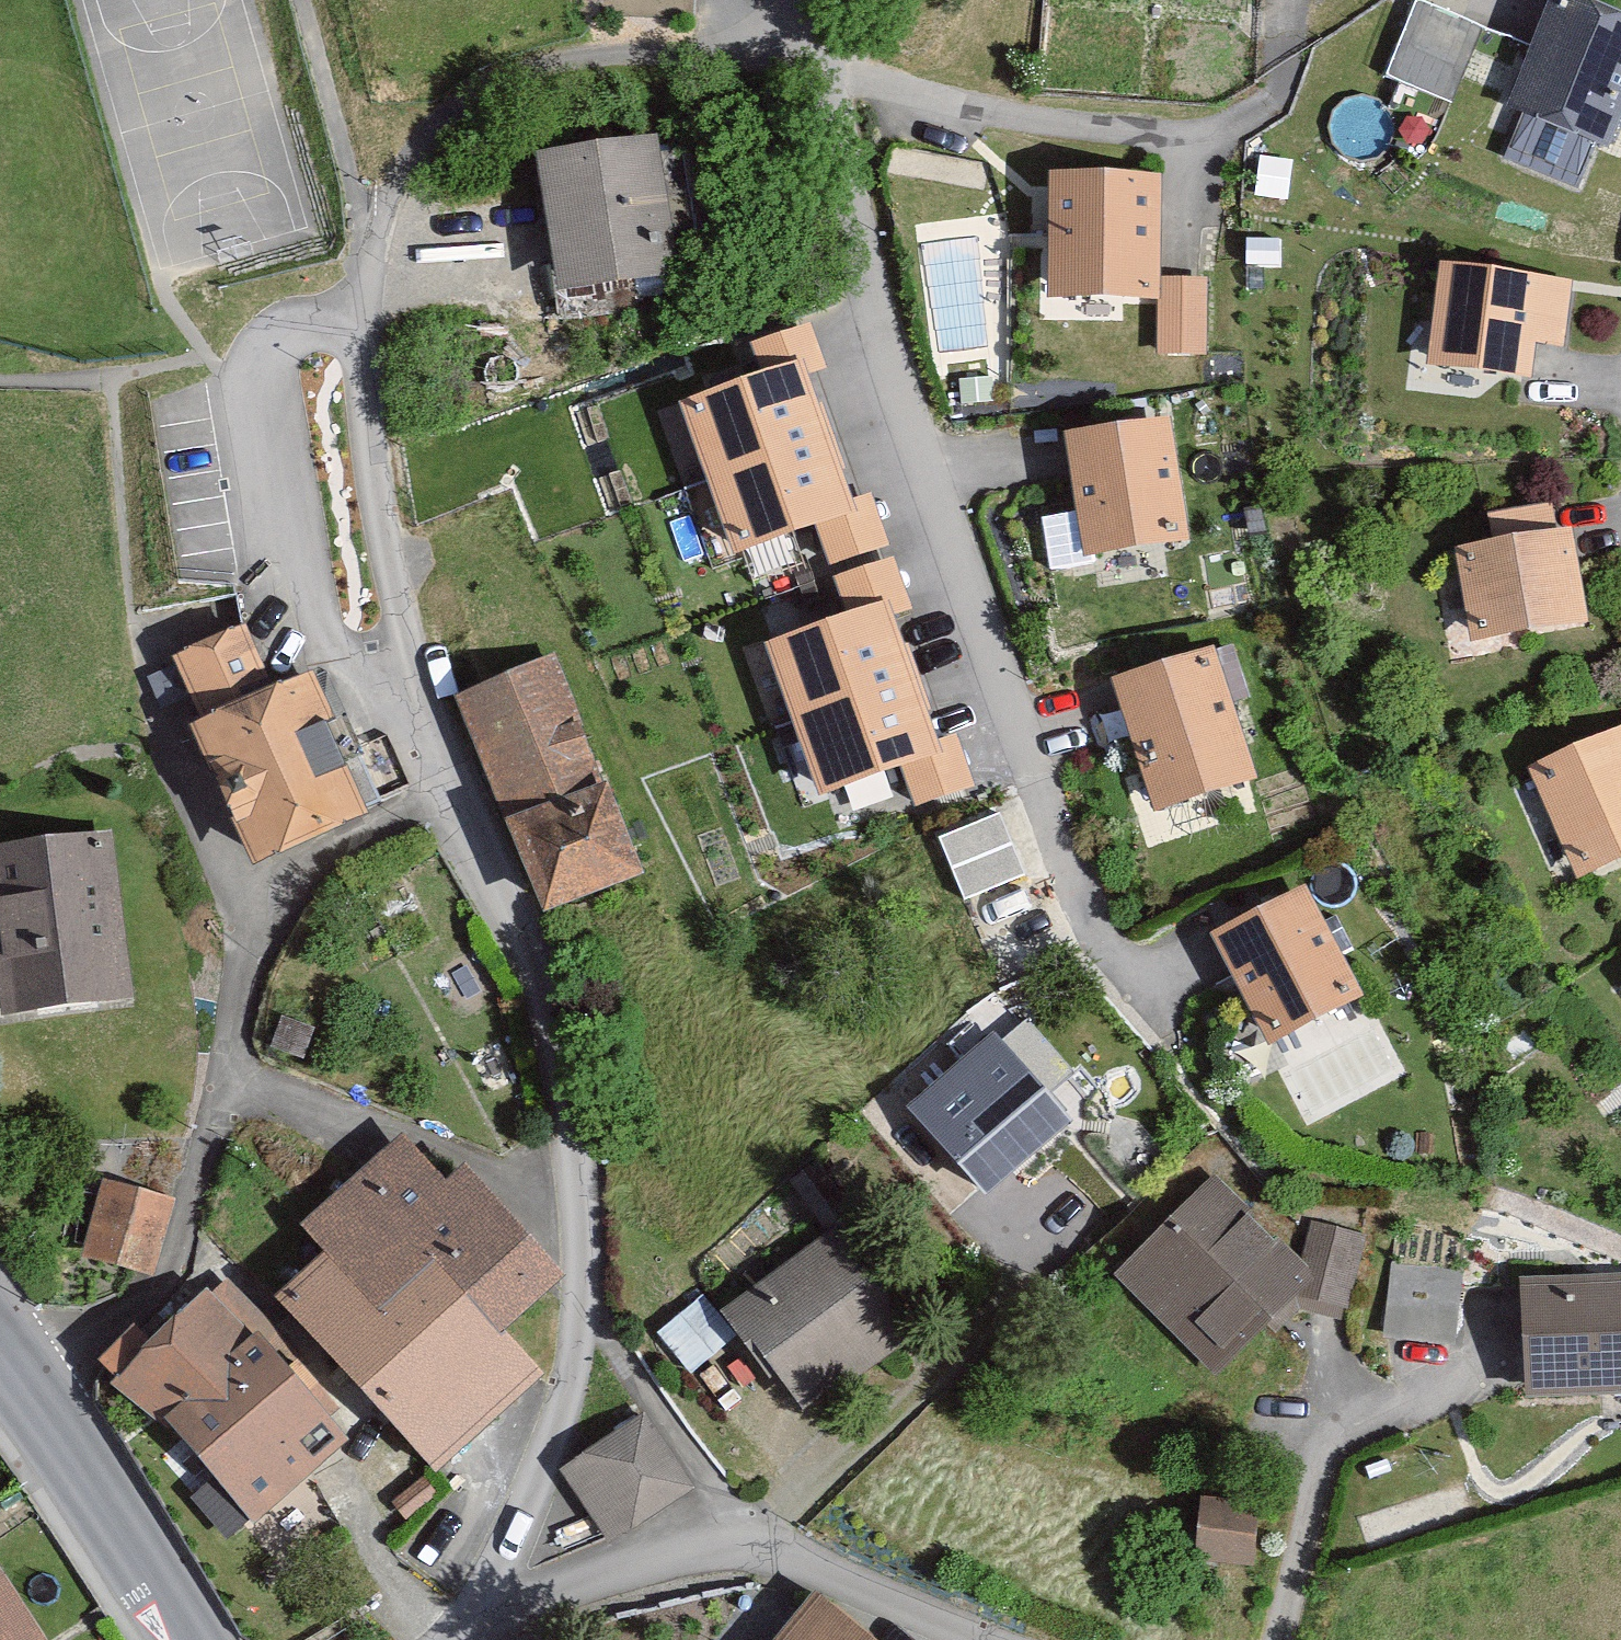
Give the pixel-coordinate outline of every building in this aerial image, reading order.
[(1476,15),(1415,0),(1412,0),(1394,78),(1458,93),(1476,15)] [(1564,1),(1515,116),(1528,123),(1593,149),(1614,158),(1620,142),(1620,25),(1564,1)] [(1593,149),(1528,123),(1515,155),(1580,181),(1593,149)] [(656,139),(541,159),(566,299),(681,279),(656,139)] [(1150,181),(1060,180),(1058,290),(1149,291),(1150,181)] [(1573,281),(1442,268),(1431,374),(1534,385),(1539,344),(1566,347),(1573,281)] [(751,346),(764,382),(802,368),(807,380),(831,372),(814,324),(751,346)] [(764,382),(687,411),(742,563),(822,534),(858,522),(852,504),(807,380),(802,368),(764,382)] [(1176,419),(1069,438),(1082,516),(1044,522),(1052,572),(1198,547),(1176,419)] [(876,496),(852,504),(858,522),(822,534),(833,567),(893,547),(876,496)] [(1490,507),(1492,531),(1560,525),(1558,501),(1490,507)] [(1578,533),(1463,552),(1478,648),(1593,629),(1578,533)] [(839,580),(854,622),(889,610),(897,617),(917,610),(899,560),(839,580)] [(854,622),(770,656),(828,805),(904,775),(947,759),(942,743),(889,610),(854,622)] [(241,632),(183,659),(211,721),(196,727),(255,858),(365,809),(306,678),(269,694),(241,632)] [(1216,657),(1116,690),(1158,818),(1258,784),(1216,657)] [(557,661),(457,701),(548,924),(647,884),(557,661)] [(1531,768),(1580,885),(1620,868),(1620,731),(1531,768)] [(958,737),(942,743),(947,759),(904,775),(918,811),(978,789),(958,737)] [(1022,874),(997,814),(939,838),(964,898),(1022,874)] [(0,851),(0,991),(3,1016),(135,999),(113,836),(0,851)] [(1310,890),(1213,940),(1271,1051),(1367,1001),(1310,890)] [(991,1034),(908,1107),(992,1201),(1075,1128),(991,1034)] [(343,1254),(293,1300),(435,1454),(530,1367),(491,1325),(549,1272),(462,1178),(444,1195),(405,1152),(320,1229),(343,1254)] [(179,1198),(105,1179),(85,1259),(137,1272),(146,1240),(167,1245),(179,1198)] [(1315,1282),(1215,1183),(1119,1278),(1219,1377),(1315,1282)] [(1366,1215),(1312,1212),(1311,1271),(1364,1274),(1366,1215)] [(837,1234),(726,1315),(805,1422),(916,1341),(837,1234)] [(1445,1331),(1447,1261),(1393,1259),(1390,1329),(1445,1331)] [(140,1332),(99,1371),(259,1539),(359,1444),(262,1342),(273,1331),(227,1282),(156,1349),(140,1332)] [(1533,1285),(1536,1400),(1620,1397),(1620,1282),(1533,1285)] [(643,1416),(562,1469),(607,1539),(689,1486),(643,1416)] [(1195,1550),(1253,1560),(1263,1502),(1205,1492),(1195,1550)] [(0,1575),(0,1639),(42,1639),(0,1575)] [(814,1594),(777,1639),(872,1639),(814,1594)]
